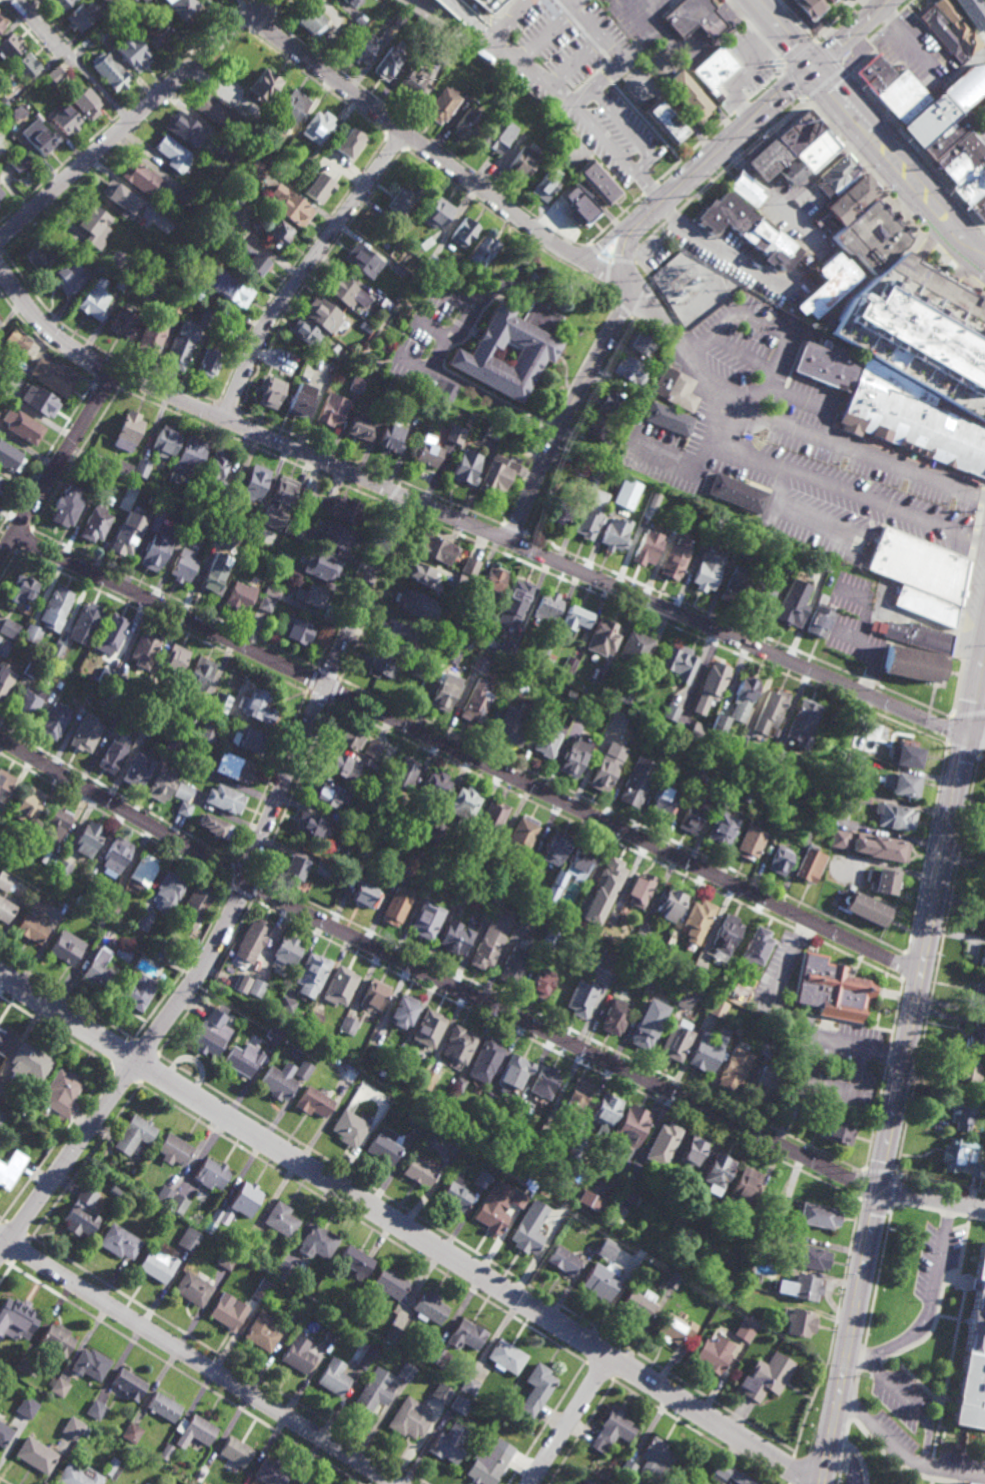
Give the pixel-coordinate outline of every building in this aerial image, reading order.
[(49,1),(48,0),(72,0),(59,12),(54,6),(52,8),(51,7),(49,5),(47,3),(49,1)] [(95,6),(96,6),(92,9),(90,12),(93,15),(94,16),(83,26),(77,31),(73,27),(71,29),(69,27),(67,26),(65,23),(67,21),(63,16),(80,1),(84,5),(90,0),(95,6)] [(109,8),(102,0),(120,0),(110,8),(109,8)] [(163,2),(161,0),(191,0),(195,4),(194,5),(198,10),(192,16),(190,17),(183,23),(179,19),(177,21),(162,3),(163,2)] [(299,1),(300,0),(305,0),(316,10),(316,11),(324,19),(321,22),(325,25),(315,35),(311,31),(309,33),(301,25),(300,26),(289,15),(290,14),(288,12),(291,9),(293,11),(301,3),(299,1)] [(353,10),(364,0),(344,0),(353,10)] [(480,24),(492,36),(531,0),(455,0),(480,24)] [(695,25),(710,41),(725,28),(710,12),(713,9),(705,0),(682,0),(660,20),(679,40),(695,25)] [(818,0),(791,0),(809,20),(824,7),(818,0)] [(932,3),(936,0),(952,0),(954,3),(953,4),(961,14),(960,15),(972,29),(971,30),(982,44),(968,56),(956,41),(958,40),(946,26),(949,23),(932,3)] [(975,31),(954,0),(979,0),(984,9),(984,28),(983,25),(975,31)] [(962,64),(918,16),(931,5),(948,24),(945,27),(957,40),(955,41),(969,57),(962,64)] [(360,27),(351,19),(360,8),(369,17),(360,27)] [(400,25),(394,20),(402,10),(408,14),(400,25)] [(160,44),(158,43),(153,48),(138,32),(143,27),(154,16),(155,17),(169,32),(162,38),(164,40),(160,44)] [(99,42),(88,32),(97,22),(108,32),(105,35),(99,41),(99,42)] [(350,40),(340,33),(348,22),(358,29),(350,40)] [(2,56),(0,54),(0,39),(9,31),(13,36),(15,34),(18,36),(19,38),(21,40),(18,42),(22,46),(6,60),(2,56)] [(136,71),(133,68),(132,69),(111,45),(112,44),(126,31),(147,54),(145,56),(149,60),(146,63),(141,67),(136,71)] [(363,64),(357,59),(354,63),(348,59),(351,54),(346,51),(358,34),(375,46),(363,64)] [(442,66),(431,58),(440,45),(451,52),(442,66)] [(385,82),(371,70),(390,46),(404,57),(385,82)] [(24,81),(23,80),(14,70),(8,76),(3,71),(24,50),(30,56),(32,58),(39,66),(24,81)] [(735,68),(718,50),(692,74),(713,96),(719,91),(715,86),(735,68)] [(103,55),(106,52),(128,78),(124,82),(126,85),(123,87),(122,88),(120,90),(118,87),(117,88),(115,89),(112,92),(89,66),(93,63),(90,60),(93,58),(98,53),(100,51),(103,55)] [(896,76),(878,54),(855,73),(874,96),(896,76)] [(53,84),(44,74),(55,64),(56,65),(62,72),(64,74),(63,74),(53,84)] [(984,64),(984,65),(984,90),(965,108),(920,148),(900,126),(929,100),(966,68),(984,64)] [(265,102),(255,96),(251,92),(246,88),(262,67),(273,75),(274,76),(281,81),(265,102)] [(423,81),(427,83),(415,99),(396,86),(408,70),(414,74),(420,67),(429,73),(423,81)] [(698,121),(712,109),(677,70),(663,83),(676,96),(674,98),(680,105),(682,104),(698,121)] [(874,96),(896,76),(902,70),(929,100),(900,126),(874,96)] [(457,90),(454,94),(460,98),(443,122),(441,121),(438,125),(424,115),(427,111),(425,110),(443,85),(446,88),(449,84),(457,90)] [(609,85),(587,104),(645,169),(667,150),(609,85)] [(99,104),(102,101),(113,114),(95,129),(70,99),(71,98),(67,93),(69,92),(72,89),(73,90),(76,94),(84,87),(99,104)] [(292,123),(290,122),(286,129),(275,121),(279,114),(274,110),(290,87),(308,100),(292,123)] [(225,132),(193,108),(197,103),(200,99),(205,92),(237,116),(225,132)] [(75,132),(71,135),(68,131),(64,134),(64,135),(49,118),(50,116),(55,111),(53,109),(55,107),(58,109),(64,104),(79,121),(74,125),(78,129),(76,130),(75,132)] [(470,140),(466,137),(463,142),(451,133),(454,128),(453,127),(469,105),(482,115),(475,124),(480,128),(470,140)] [(685,133),(660,105),(648,115),(673,144),(685,133)] [(840,147),(811,174),(793,154),(763,181),(746,162),(773,137),(774,137),(787,125),(787,124),(805,108),(840,147)] [(920,148),(965,108),(971,115),(967,118),(974,125),(968,131),(933,162),(920,148)] [(192,146),(192,147),(189,145),(188,147),(161,127),(168,118),(170,116),(174,109),(201,129),(199,131),(202,133),(192,146)] [(333,117),(330,120),(335,124),(321,143),(320,142),(316,146),(298,133),(302,128),(301,127),(314,110),(319,114),(322,109),(333,117)] [(501,125),(502,123),(505,124),(507,122),(516,129),(497,155),(480,143),(496,122),(501,125)] [(49,135),(53,132),(59,139),(49,148),(48,149),(41,155),(40,156),(26,140),(30,136),(27,132),(28,131),(32,127),(36,131),(40,127),(41,126),(49,135)] [(333,150),(348,159),(361,136),(346,128),(333,150)] [(968,131),(984,150),(984,159),(978,165),(953,186),(933,162),(968,131)] [(179,175),(176,172),(165,164),(168,160),(152,148),(152,147),(154,144),(158,139),(162,133),(171,140),(174,142),(182,149),(186,151),(193,156),(186,166),(182,171),(179,175)] [(518,184),(501,173),(520,145),(537,156),(518,184)] [(17,174),(15,171),(8,163),(6,160),(19,149),(30,163),(17,174)] [(862,172),(835,196),(833,194),(828,199),(815,184),(820,180),(817,177),(841,155),(842,156),(845,153),(862,172)] [(807,171),(791,187),(777,173),(783,167),(782,166),(789,160),(790,161),(793,157),(807,171)] [(151,199),(119,176),(125,167),(126,165),(131,158),(140,164),(163,181),(164,181),(163,182),(151,199)] [(268,169),(263,165),(266,161),(271,165),(268,169)] [(618,194),(590,161),(575,174),(604,207),(618,194)] [(541,203),(527,193),(547,164),(562,174),(541,203)] [(953,186),(949,190),(966,208),(984,192),(984,191),(979,189),(976,183),(980,167),(978,165),(953,186)] [(334,184),(316,172),(301,193),(319,206),(334,184)] [(726,186),(733,184),(736,178),(738,172),(762,190),(759,193),(764,197),(755,208),(726,186)] [(839,227),(830,216),(817,227),(810,220),(834,198),(835,198),(862,173),(878,191),(839,227)] [(130,215),(103,196),(104,194),(100,192),(106,183),(107,182),(109,179),(115,183),(129,193),(140,200),(139,201),(130,215)] [(417,189),(410,199),(411,200),(400,216),(385,206),(399,187),(400,187),(405,180),(417,189)] [(300,229),(296,226),(295,226),(269,207),(267,205),(273,197),(268,193),(275,183),(310,208),(309,209),(312,212),(300,229)] [(187,207),(173,198),(181,186),(181,185),(195,195),(187,207)] [(600,216),(574,186),(560,197),(567,205),(559,211),(577,232),(581,228),(583,231),(600,216)] [(227,218),(224,216),(214,208),(230,187),(243,197),(243,198),(232,212),(227,218)] [(696,220),(711,202),(713,203),(723,190),(801,252),(784,273),(724,226),(716,236),(696,220)] [(966,208),(984,192),(984,210),(978,207),(971,213),(966,208)] [(439,227),(436,226),(434,229),(422,220),(425,217),(422,216),(436,196),(453,208),(439,227)] [(979,295),(984,298),(983,299),(984,300),(984,455),(982,476),(964,469),(963,472),(929,459),(931,455),(898,443),(897,446),(888,443),(890,439),(871,431),(870,435),(860,432),(862,428),(839,419),(849,393),(793,371),(804,340),(822,347),(825,340),(826,340),(850,298),(879,272),(877,270),(870,276),(850,253),(848,255),(830,238),(875,197),(911,238),(880,266),(882,269),(901,251),(929,268),(931,264),(945,272),(943,276),(967,290),(968,288),(973,291),(973,292),(979,296),(979,295)] [(102,239),(103,244),(98,251),(83,240),(87,234),(88,233),(84,231),(83,231),(83,232),(80,230),(80,229),(81,228),(76,225),(91,204),(111,219),(105,226),(110,229),(102,239)] [(978,207),(984,210),(984,223),(981,226),(971,213),(978,207)] [(215,231),(203,221),(213,209),(223,217),(225,218),(216,229),(215,231)] [(167,235),(157,228),(153,225),(163,211),(163,212),(177,222),(167,235)] [(365,225),(377,236),(385,227),(374,216),(365,225)] [(287,242),(284,241),(275,253),(265,246),(269,241),(263,237),(268,230),(265,228),(273,217),(291,230),(288,235),(290,237),(287,242)] [(462,249),(448,239),(463,217),(477,228),(462,249)] [(422,251),(417,245),(427,236),(432,242),(422,251)] [(483,240),(485,237),(496,245),(478,269),(464,259),(475,245),(473,244),(479,236),(483,240)] [(370,281),(342,260),(354,242),(383,263),(370,281)] [(265,272),(263,270),(257,278),(241,267),(246,259),(245,259),(235,251),(241,243),(242,243),(253,252),(256,255),(260,258),(268,263),(267,264),(269,266),(268,268),(267,270),(265,272)] [(43,253),(47,250),(51,256),(56,262),(39,276),(33,269),(31,267),(22,255),(36,244),(37,246),(43,253)] [(123,273),(107,266),(108,264),(112,254),(113,251),(129,257),(123,273)] [(843,261),(844,259),(860,277),(811,321),(804,312),(800,316),(793,308),(823,280),(820,277),(820,278),(816,274),(817,274),(814,270),(835,252),(843,261)] [(811,268),(800,259),(805,253),(816,262),(811,268)] [(428,269),(422,264),(429,254),(436,259),(428,269)] [(72,292),(71,292),(70,291),(65,296),(58,288),(55,286),(47,276),(68,258),(85,279),(76,286),(77,287),(76,289),(72,292)] [(399,277),(387,268),(392,261),(404,270),(399,277)] [(142,276),(136,274),(139,264),(145,266),(142,276)] [(419,280),(414,277),(419,270),(423,274),(419,280)] [(336,276),(337,275),(371,299),(364,309),(354,302),(349,308),(346,306),(346,307),(324,291),(325,290),(321,287),(331,273),(336,276)] [(120,291),(113,287),(112,287),(120,274),(128,278),(120,291)] [(249,289),(249,290),(252,292),(248,299),(247,301),(242,309),(240,308),(239,309),(213,292),(213,291),(209,289),(216,278),(220,281),(222,277),(223,275),(224,274),(249,289)] [(100,291),(102,293),(105,294),(110,298),(101,311),(104,313),(98,323),(98,322),(88,316),(85,313),(84,314),(75,308),(79,301),(87,290),(87,291),(97,276),(106,283),(100,291)] [(152,300),(143,297),(148,285),(157,288),(152,300)] [(179,315),(169,310),(167,309),(173,295),(186,300),(179,315)] [(317,301),(319,299),(341,315),(338,319),(342,321),(332,335),(329,333),(327,334),(304,317),(307,314),(303,312),(313,298),(317,301)] [(386,311),(377,305),(383,298),(391,304),(386,311)] [(445,365),(452,352),(465,359),(493,304),(509,312),(507,317),(516,322),(527,302),(558,318),(548,338),(558,344),(546,366),(538,361),(517,403),(445,365)] [(129,337),(128,339),(119,335),(118,334),(117,336),(116,335),(107,330),(119,308),(136,318),(138,318),(134,325),(135,325),(129,337)] [(209,330),(208,330),(197,326),(196,326),(201,314),(213,318),(209,330)] [(169,324),(154,361),(153,361),(139,355),(141,350),(135,347),(145,320),(151,323),(153,318),(164,322),(169,324)] [(319,336),(320,335),(326,340),(320,347),(314,343),(310,341),(305,347),(290,336),(291,334),(288,332),(298,318),(316,332),(316,333),(319,336)] [(181,373),(173,369),(170,369),(167,367),(170,362),(163,359),(179,321),(183,323),(194,327),(196,328),(199,329),(193,344),(181,373)] [(368,334),(358,327),(362,321),(372,329),(368,334)] [(223,337),(211,332),(214,323),(226,328),(226,330),(224,336),(223,337)] [(645,358),(624,347),(632,330),(653,342),(645,358)] [(22,354),(10,346),(19,332),(31,341),(28,346),(23,353),(22,354)] [(212,351),(213,349),(215,350),(216,350),(215,353),(223,356),(215,376),(211,374),(210,377),(204,375),(196,371),(205,348),(212,351)] [(347,364),(339,358),(343,350),(352,356),(347,364)] [(645,367),(644,371),(645,372),(642,377),(644,378),(639,388),(615,376),(616,375),(610,372),(616,360),(620,361),(623,356),(645,367)] [(654,370),(643,364),(647,357),(657,363),(654,370)] [(45,363),(46,362),(75,381),(63,400),(34,380),(34,379),(27,375),(38,359),(45,363)] [(676,371),(696,381),(690,392),(700,398),(692,414),(672,403),(671,405),(668,403),(670,401),(651,391),(664,365),(676,371)] [(358,394),(348,390),(353,376),(363,380),(358,394)] [(435,383),(438,378),(458,389),(450,403),(438,396),(436,399),(416,388),(422,376),(435,383)] [(285,384),(274,410),(256,403),(265,381),(268,382),(269,378),(285,384)] [(393,396),(384,392),(389,380),(398,384),(393,396)] [(310,400),(312,401),(305,419),(285,410),(292,393),(294,393),(298,383),(314,390),(310,400)] [(32,388),(33,386),(57,401),(55,403),(59,405),(50,420),(46,417),(45,419),(21,405),(23,403),(18,400),(28,385),(32,388)] [(621,400),(610,420),(594,411),(596,406),(593,404),(599,393),(602,395),(605,391),(621,400)] [(338,428),(332,426),(331,427),(316,421),(327,393),(348,402),(338,428)] [(422,409),(414,405),(419,393),(427,397),(422,409)] [(687,438),(644,420),(651,401),(695,419),(687,438)] [(370,417),(374,419),(370,431),(374,432),(369,443),(364,441),(364,443),(345,435),(354,413),(359,415),(360,412),(364,414),(366,409),(373,412),(370,417)] [(5,425),(0,422),(0,419),(6,410),(13,414),(15,411),(44,429),(33,448),(3,429),(5,425)] [(133,413),(134,412),(137,414),(137,415),(140,416),(138,421),(143,423),(134,446),(133,445),(129,454),(111,447),(114,440),(113,439),(123,415),(125,416),(127,411),(133,413)] [(613,425),(604,444),(579,431),(585,419),(588,420),(591,414),(613,425)] [(466,428),(462,426),(466,416),(470,417),(466,428)] [(756,421),(763,423),(758,436),(752,433),(756,421)] [(495,440),(483,435),(488,424),(500,429),(495,440)] [(389,428),(390,426),(405,432),(400,443),(403,444),(399,455),(394,453),(389,451),(387,454),(380,451),(382,448),(376,446),(384,425),(389,428)] [(456,444),(444,439),(451,425),(462,430),(456,444)] [(180,433),(178,439),(179,439),(171,458),(166,456),(165,460),(155,456),(157,452),(151,449),(158,431),(160,431),(162,426),(180,433)] [(195,478),(173,470),(187,435),(208,443),(195,478)] [(433,443),(440,446),(432,466),(411,457),(418,438),(423,440),(425,435),(435,439),(433,443)] [(9,471),(0,466),(0,442),(21,455),(20,458),(25,460),(20,467),(18,466),(15,471),(11,468),(9,471)] [(474,451),(479,453),(470,474),(475,476),(471,484),(457,477),(456,478),(447,474),(458,449),(459,449),(460,446),(467,449),(468,446),(475,449),(474,451)] [(221,453),(231,457),(227,467),(225,466),(221,477),(214,474),(212,477),(204,473),(212,454),(213,455),(215,450),(218,451),(219,450),(222,451),(221,453)] [(506,457),(507,454),(518,459),(513,471),(510,470),(502,488),(487,492),(475,487),(491,451),(506,457)] [(143,477),(132,473),(138,459),(148,463),(143,477)] [(127,479),(112,472),(117,461),(132,467),(127,479)] [(591,492),(582,488),(593,461),(603,465),(591,492)] [(93,477),(81,471),(84,464),(97,470),(93,477)] [(256,499),(251,497),(250,499),(238,495),(239,492),(250,464),(268,472),(256,499)] [(98,485),(92,482),(97,471),(103,474),(98,485)] [(759,514),(706,492),(715,471),(768,492),(759,514)] [(288,503),(286,502),(282,510),(285,512),(278,529),(257,520),(264,503),(274,507),(277,500),(268,496),(278,473),(298,481),(288,503)] [(630,509),(612,501),(623,476),(641,484),(630,509)] [(79,488),(76,495),(82,498),(69,524),(65,522),(64,525),(48,518),(54,506),(51,505),(57,494),(59,495),(63,487),(64,487),(67,482),(79,488)] [(311,507),(296,501),(301,487),(317,493),(311,507)] [(599,518),(600,519),(596,527),(595,527),(590,540),(579,535),(580,533),(572,529),(580,508),(587,511),(596,488),(609,493),(599,518)] [(126,507),(117,503),(122,492),(131,496),(126,507)] [(337,496),(338,495),(359,503),(356,510),(358,510),(355,517),(354,517),(351,523),(328,514),(328,513),(320,509),(324,501),(328,503),(332,494),(337,496)] [(562,524),(554,521),(553,525),(544,521),(545,517),(543,516),(550,498),(569,505),(562,524)] [(675,511),(669,508),(672,501),(678,504),(675,511)] [(105,508),(104,511),(111,514),(99,539),(94,536),(91,541),(76,534),(90,504),(93,505),(94,502),(105,508)] [(228,526),(216,521),(223,503),(236,509),(228,526)] [(163,515),(154,510),(145,529),(154,533),(163,515)] [(681,528),(673,525),(678,513),(686,516),(681,528)] [(719,530),(709,526),(714,513),(724,517),(719,530)] [(297,537),(282,531),(289,515),(304,521),(297,537)] [(621,519),(622,516),(632,520),(625,537),(630,539),(625,549),(621,547),(619,549),(612,547),(611,551),(604,548),(606,544),(599,541),(609,517),(611,518),(612,516),(621,519)] [(133,521),(131,524),(141,529),(129,553),(123,550),(121,554),(107,547),(120,520),(122,520),(123,517),(133,521)] [(345,550),(314,537),(322,517),(354,530),(345,550)] [(194,535),(187,533),(191,520),(199,522),(194,535)] [(663,534),(661,539),(664,540),(653,564),(645,560),(643,565),(631,559),(643,531),(645,532),(647,527),(663,534)] [(639,537),(633,534),(636,527),(642,530),(639,537)] [(964,562),(958,594),(956,605),(900,584),(865,570),(881,527),(964,562)] [(155,563),(152,569),(138,562),(139,558),(138,557),(152,530),(168,538),(155,563)] [(454,554),(451,553),(446,563),(415,550),(417,543),(416,543),(420,530),(454,544),(454,545),(458,547),(454,554)] [(213,547),(205,544),(210,532),(218,535),(213,547)] [(687,550),(689,551),(679,576),(677,579),(658,572),(660,568),(670,542),(675,544),(678,537),(691,542),(687,550)] [(194,552),(192,558),(194,559),(184,580),(179,578),(178,582),(169,578),(171,574),(166,571),(175,549),(176,549),(178,545),(194,552)] [(336,575),(333,574),(329,581),(301,569),(311,546),(340,559),(337,567),(339,567),(336,575)] [(217,593),(195,583),(212,548),(222,553),(218,561),(226,565),(217,582),(221,584),(217,593)] [(287,553),(284,558),(285,558),(282,567),(269,561),(273,552),(274,552),(276,548),(287,553)] [(725,559),(712,590),(706,587),(704,592),(694,587),(696,583),(690,581),(703,550),(725,559)] [(430,587),(422,584),(422,585),(399,575),(406,557),(432,569),(432,570),(436,572),(430,587)] [(790,574),(782,571),(787,558),(795,561),(790,574)] [(472,577),(463,574),(468,562),(477,565),(472,577)] [(495,591),(494,591),(490,599),(476,593),(480,585),(477,584),(487,562),(505,570),(495,591)] [(739,603),(737,602),(735,607),(717,599),(734,564),(753,573),(739,603)] [(29,601),(24,599),(21,605),(10,599),(14,591),(13,591),(16,585),(12,583),(17,572),(38,582),(29,601)] [(464,589),(453,584),(457,574),(468,579),(464,589)] [(765,614),(759,611),(757,615),(746,611),(748,606),(745,604),(757,576),(775,584),(774,588),(776,589),(765,614)] [(245,584),(245,582),(255,587),(244,610),(238,607),(236,611),(220,603),(232,578),(245,584)] [(519,581),(520,579),(533,584),(513,628),(495,620),(501,608),(499,607),(512,578),(519,581)] [(324,591),(329,593),(322,608),(292,596),(296,587),(303,590),(307,580),(325,588),(324,591)] [(72,592),(70,596),(72,597),(61,620),(52,616),(50,621),(39,615),(41,611),(51,588),(52,588),(54,584),(72,592)] [(275,598),(263,593),(266,584),(279,589),(275,598)] [(956,605),(954,621),(953,630),(892,605),(900,584),(956,605)] [(426,596),(426,597),(438,602),(430,619),(419,615),(418,617),(406,612),(405,614),(396,610),(397,609),(390,606),(393,600),(390,598),(393,590),(396,592),(399,585),(426,596)] [(556,598),(562,600),(554,619),(548,617),(546,622),(531,615),(541,591),(547,593),(548,589),(558,593),(556,598)] [(797,625),(773,616),(783,589),(805,597),(802,604),(805,605),(797,625)] [(268,611),(256,606),(261,593),(273,598),(268,611)] [(99,606),(98,610),(101,611),(89,637),(87,636),(84,642),(72,637),(74,634),(69,631),(70,627),(69,627),(81,601),(85,603),(86,600),(99,606)] [(831,607),(829,611),(832,612),(822,637),(803,630),(814,604),(815,604),(816,601),(831,607)] [(588,627),(585,625),(584,627),(577,624),(575,630),(569,628),(558,624),(566,603),(590,612),(589,614),(593,615),(588,627)] [(468,613),(462,610),(464,604),(471,606),(468,613)] [(112,651),(109,650),(107,654),(92,647),(95,642),(94,641),(109,609),(128,618),(112,651)] [(291,617),(291,615),(311,624),(310,625),(314,627),(307,645),(303,643),(302,643),(282,635),(285,629),(282,628),(287,615),(291,617)] [(413,628),(410,635),(414,637),(410,648),(405,646),(404,648),(371,634),(378,619),(383,621),(385,615),(413,628)] [(603,618),(616,624),(622,627),(610,655),(605,652),(603,656),(584,647),(598,616),(603,618)] [(14,638),(0,632),(0,626),(4,617),(20,625),(14,638)] [(907,626),(908,621),(951,633),(947,655),(879,636),(883,619),(907,626)] [(447,638),(433,633),(438,620),(451,625),(447,638)] [(35,644),(20,638),(27,622),(42,628),(35,644)] [(159,635),(157,640),(158,640),(144,670),(131,663),(133,659),(126,655),(139,630),(140,630),(142,626),(159,635)] [(642,668),(628,661),(627,664),(621,661),(622,659),(617,657),(629,628),(655,639),(642,668)] [(512,652),(498,647),(502,637),(516,642),(512,652)] [(4,657),(0,655),(0,643),(3,638),(12,643),(4,657)] [(546,654),(539,651),(545,638),(552,642),(546,654)] [(56,660),(47,655),(54,641),(63,646),(56,660)] [(174,679),(155,670),(169,641),(188,650),(174,679)] [(938,680),(941,670),(943,658),(938,657),(939,653),(884,642),(881,655),(878,670),(877,678),(879,678),(880,671),(909,677),(933,682),(933,679),(938,680)] [(689,654),(698,658),(687,684),(675,679),(677,674),(659,666),(668,645),(676,649),(679,643),(692,649),(689,654)] [(431,664),(418,659),(423,646),(436,651),(431,664)] [(454,664),(440,658),(446,646),(460,652),(454,664)] [(390,677),(376,672),(374,676),(364,672),(366,668),(360,666),(368,647),(390,656),(389,660),(396,662),(390,677)] [(200,691),(193,688),(192,692),(179,686),(195,653),(214,662),(200,691)] [(550,666),(544,663),(549,653),(555,656),(550,666)] [(485,673),(480,671),(480,672),(470,668),(476,655),(486,659),(485,662),(489,664),(485,673)] [(570,674),(560,669),(568,655),(577,659),(570,674)] [(32,678),(23,673),(29,660),(39,665),(32,678)] [(422,680),(408,674),(414,660),(428,666),(422,680)] [(729,667),(728,672),(718,698),(717,697),(716,700),(714,699),(714,700),(709,699),(703,714),(691,710),(700,689),(698,689),(708,663),(709,664),(711,660),(729,667)] [(18,673),(0,704),(0,661),(9,666),(8,668),(18,673)] [(104,687),(93,682),(101,665),(112,670),(104,687)] [(455,692),(452,691),(444,711),(426,704),(439,671),(457,678),(454,684),(458,685),(455,692)] [(758,679),(756,685),(741,723),(728,717),(733,703),(730,702),(733,695),(731,694),(739,675),(741,676),(742,673),(758,679)] [(120,693),(107,688),(113,674),(126,680),(120,693)] [(477,723),(469,719),(468,721),(456,715),(475,676),(487,681),(483,690),(491,694),(477,723)] [(59,694),(51,690),(57,678),(65,682),(59,694)] [(630,705),(616,699),(623,682),(637,689),(630,705)] [(32,688),(33,687),(36,689),(38,686),(46,691),(41,699),(42,700),(30,720),(25,717),(22,722),(9,714),(23,689),(24,690),(26,685),(32,688)] [(265,704),(275,709),(274,710),(278,712),(274,724),(269,722),(268,724),(257,720),(257,718),(241,712),(246,698),(247,698),(249,694),(248,694),(251,685),(266,691),(265,692),(269,694),(265,704)] [(788,694),(774,729),(753,720),(766,688),(773,691),(775,688),(788,694)] [(225,713),(208,706),(215,690),(231,697),(225,713)] [(87,704),(80,701),(84,691),(91,694),(87,704)] [(804,750),(793,745),(795,741),(782,736),(786,728),(785,728),(798,697),(819,706),(807,734),(811,735),(804,750)] [(71,710),(69,713),(70,714),(57,736),(56,735),(53,739),(37,730),(40,725),(39,725),(50,704),(51,704),(54,700),(71,710)] [(118,721),(108,717),(115,700),(126,705),(118,721)] [(202,718),(190,712),(195,700),(207,706),(202,718)] [(588,722),(574,716),(581,701),(595,707),(588,722)] [(526,712),(527,713),(524,719),(526,720),(523,728),(525,729),(517,747),(498,738),(500,735),(492,731),(505,703),(517,708),(520,702),(528,706),(526,712)] [(674,722),(662,716),(669,702),(681,708),(674,722)] [(628,715),(612,711),(609,727),(624,730),(628,715)] [(91,717),(90,719),(101,725),(87,753),(79,749),(78,750),(66,744),(80,715),(81,716),(83,713),(91,717)] [(146,736),(137,732),(146,713),(156,718),(146,736)] [(719,735),(707,730),(715,713),(727,718),(719,735)] [(560,736),(559,735),(552,750),(554,751),(550,759),(539,754),(540,751),(531,747),(541,725),(538,724),(542,716),(564,726),(560,736)] [(611,735),(603,731),(609,719),(617,722),(611,735)] [(260,756),(233,745),(239,732),(233,730),(237,720),(247,724),(246,725),(269,735),(260,756)] [(355,749),(351,747),(350,749),(331,738),(340,721),(360,732),(359,734),(361,735),(359,737),(361,738),(355,749)] [(700,744),(687,737),(694,721),(708,728),(700,744)] [(211,743),(196,737),(202,722),(217,729),(211,743)] [(643,743),(634,740),(637,733),(645,736),(643,743)] [(574,778),(556,770),(570,740),(573,742),(577,734),(591,741),(574,778)] [(743,749),(736,746),(741,734),(749,738),(743,749)] [(734,743),(727,741),(729,735),(736,737),(734,743)] [(110,774),(94,765),(110,736),(126,745),(110,774)] [(374,760),(360,752),(368,738),(381,745),(374,760)] [(912,746),(921,748),(917,769),(891,763),(895,743),(896,743),(897,738),(913,741),(912,746)] [(671,762),(663,759),(671,741),(678,744),(671,762)] [(350,780),(321,768),(322,766),(319,765),(326,748),(347,757),(345,761),(356,765),(350,780)] [(138,789),(118,779),(134,749),(154,760),(138,789)] [(252,763),(251,766),(255,768),(249,783),(245,781),(244,785),(224,777),(225,776),(203,767),(207,756),(214,759),(218,750),(252,763)] [(194,771),(183,767),(187,755),(198,760),(194,771)] [(638,804),(635,809),(617,800),(619,794),(618,794),(636,755),(657,765),(638,804)] [(416,762),(414,766),(416,767),(406,790),(402,788),(400,792),(388,787),(390,782),(387,781),(397,758),(400,760),(402,756),(416,762)] [(618,762),(614,771),(615,771),(611,781),(610,781),(605,793),(587,785),(599,757),(604,759),(605,756),(618,762)] [(373,770),(362,765),(365,757),(376,762),(373,770)] [(162,803),(143,792),(159,763),(174,772),(171,777),(175,779),(162,803)] [(447,775),(445,780),(448,781),(436,805),(415,795),(426,771),(431,773),(433,768),(447,775)] [(1,803),(0,802),(0,769),(15,778),(1,803)] [(920,778),(916,797),(912,796),(912,797),(888,793),(892,771),(916,775),(915,777),(920,778)] [(693,791),(685,787),(692,773),(699,777),(693,791)] [(343,803),(338,801),(335,809),(307,797),(315,778),(348,792),(343,803)] [(671,816),(667,814),(666,816),(648,807),(661,779),(672,784),(670,789),(677,793),(671,805),(675,807),(671,816)] [(186,802),(170,795),(176,781),(192,788),(186,802)] [(731,800),(721,795),(728,782),(738,787),(731,800)] [(849,795),(835,791),(837,782),(851,785),(849,795)] [(240,793),(240,795),(244,797),(237,814),(232,812),(232,813),(202,801),(207,788),(212,790),(215,783),(240,793)] [(32,822),(23,817),(21,820),(12,815),(28,785),(46,795),(32,822)] [(476,791),(473,795),(479,798),(470,815),(469,814),(465,822),(445,811),(449,803),(448,803),(457,786),(462,789),(464,785),(476,791)] [(809,795),(800,790),(803,785),(812,789),(809,795)] [(702,799),(703,796),(712,801),(705,816),(703,815),(693,835),(676,827),(691,794),(702,799)] [(492,838),(473,828),(488,798),(507,808),(492,838)] [(186,817),(174,812),(179,800),(191,805),(186,817)] [(911,830),(905,829),(905,831),(874,825),(876,813),(872,812),(874,802),(878,803),(878,802),(909,807),(908,810),(914,811),(911,830)] [(58,809),(59,807),(71,813),(56,840),(48,836),(52,827),(42,822),(51,806),(58,809)] [(724,850),(703,840),(717,810),(738,820),(733,829),(733,832),(724,850)] [(321,839),(316,837),(315,838),(292,828),(300,811),(322,820),(322,821),(327,824),(321,839)] [(224,841),(219,839),(208,835),(209,833),(202,830),(203,828),(194,824),(199,812),(226,823),(226,824),(230,826),(224,841)] [(814,832),(807,828),(813,813),(821,816),(814,832)] [(537,821),(535,825),(537,826),(523,854),(504,844),(517,816),(519,817),(520,814),(537,821)] [(844,832),(832,828),(835,816),(848,819),(844,832)] [(103,829),(101,833),(102,834),(88,859),(72,850),(75,844),(72,842),(83,823),(85,824),(87,820),(103,829)] [(354,836),(343,831),(347,823),(358,828),(354,836)] [(438,845),(420,836),(427,824),(444,833),(438,845)] [(754,858),(751,857),(749,861),(734,854),(736,850),(733,849),(745,824),(765,834),(754,858)] [(569,837),(567,841),(568,842),(556,867),(539,859),(542,853),(540,852),(549,834),(551,835),(553,829),(569,837)] [(903,863),(898,862),(898,863),(864,856),(868,834),(902,841),(902,843),(907,844),(903,863)] [(122,840),(123,838),(126,840),(125,841),(133,846),(116,875),(114,874),(112,879),(100,872),(102,868),(99,866),(102,860),(99,858),(113,835),(122,840)] [(22,855),(10,850),(15,838),(28,844),(22,855)] [(464,856),(455,852),(461,841),(469,844),(464,856)] [(841,850),(833,848),(834,842),(842,843),(841,850)] [(781,877),(764,869),(775,843),(788,849),(787,853),(790,855),(781,877)] [(366,860),(358,856),(363,844),(372,848),(366,860)] [(815,848),(813,851),(824,856),(811,885),(791,875),(804,847),(805,847),(806,844),(815,848)] [(582,849),(583,847),(588,850),(588,852),(594,854),(593,856),(597,858),(593,866),(590,864),(581,883),(571,879),(573,875),(564,871),(576,846),(582,849)] [(418,857),(412,854),(415,849),(421,853),(418,857)] [(50,853),(51,852),(57,856),(50,868),(38,861),(45,850),(50,853)] [(158,861),(155,866),(157,867),(145,888),(141,886),(138,890),(123,881),(138,855),(141,857),(143,852),(158,861)] [(408,875),(396,869),(404,853),(416,859),(408,875)] [(306,862),(297,881),(294,880),(291,887),(282,883),(285,877),(280,874),(283,868),(279,866),(282,859),(285,861),(288,854),(306,862)] [(626,869),(615,891),(613,890),(594,927),(578,919),(592,889),(591,888),(597,877),(596,877),(601,866),(602,867),(608,855),(623,862),(620,866),(626,869)] [(64,879),(50,872),(57,859),(71,866),(64,879)] [(325,878),(312,872),(317,860),(330,867),(325,878)] [(184,875),(181,880),(185,882),(166,916),(155,910),(160,902),(157,900),(159,897),(153,894),(156,888),(154,887),(164,870),(169,873),(172,868),(184,875)] [(874,870),(875,869),(896,873),(894,881),(898,881),(897,888),(893,887),(891,896),(871,892),(871,890),(867,890),(869,882),(864,881),(867,868),(874,870)] [(551,905),(547,912),(539,908),(542,901),(557,869),(566,873),(551,905)] [(5,892),(0,889),(0,871),(13,878),(5,892)] [(527,890),(515,884),(520,872),(533,878),(527,890)] [(656,878),(643,906),(642,906),(640,909),(627,903),(629,898),(624,896),(634,874),(640,877),(643,872),(656,878)] [(92,899),(78,892),(85,879),(99,886),(92,899)] [(373,891),(374,888),(379,890),(370,909),(364,906),(363,908),(357,905),(356,908),(350,905),(351,903),(346,900),(354,881),(373,891)] [(210,890),(207,895),(212,898),(192,932),(172,920),(192,886),(198,890),(201,885),(210,890)] [(411,892),(396,923),(395,923),(392,928),(377,920),(380,915),(378,915),(390,891),(391,892),(394,885),(411,892)] [(467,903),(454,897),(459,885),(472,892),(467,903)] [(676,917),(673,916),(670,923),(659,918),(661,913),(655,911),(667,885),(687,894),(676,917)] [(848,894),(850,891),(888,910),(887,912),(889,913),(883,926),(881,925),(879,929),(840,910),(841,908),(833,903),(839,890),(848,894)] [(40,915),(36,912),(32,919),(47,928),(36,946),(12,931),(22,913),(24,914),(28,908),(24,905),(33,891),(49,901),(40,915)] [(3,925),(0,923),(0,892),(17,901),(3,925)] [(500,902),(494,915),(483,911),(488,899),(489,900),(490,897),(500,902)] [(428,942),(413,934),(413,933),(406,929),(420,899),(443,910),(428,942)] [(715,907),(703,933),(693,929),(692,931),(682,926),(683,923),(681,923),(691,901),(698,904),(700,899),(715,907)] [(527,930),(514,924),(523,905),(536,911),(527,930)] [(503,936),(504,937),(488,969),(482,966),(480,971),(466,963),(489,919),(490,919),(491,918),(493,918),(498,907),(513,915),(503,936)] [(147,933),(152,915),(139,911),(134,929),(147,933)] [(612,927),(604,923),(609,911),(618,915),(612,927)] [(734,924),(740,926),(727,956),(715,951),(708,948),(720,919),(722,920),(725,914),(736,919),(734,924)] [(269,925),(266,929),(269,930),(249,966),(231,956),(235,948),(234,947),(249,920),(250,920),(253,916),(269,925)] [(101,928),(95,924),(100,918),(105,922),(101,928)] [(459,925),(457,930),(460,931),(462,927),(472,932),(461,956),(454,953),(453,955),(440,948),(441,946),(435,943),(446,919),(459,925)] [(652,924),(640,921),(636,934),(649,937),(652,924)] [(759,967),(751,963),(749,967),(738,961),(740,958),(738,957),(754,926),(768,933),(765,938),(771,941),(759,967)] [(85,943),(72,966),(48,952),(61,929),(85,943)] [(554,948),(541,943),(547,929),(560,934),(554,948)] [(179,951),(166,943),(171,935),(184,943),(179,951)] [(297,941),(295,944),(301,947),(291,967),(282,963),(282,964),(272,959),(274,957),(271,955),(280,937),(286,940),(288,937),(297,941)] [(670,955),(662,951),(667,939),(676,943),(670,955)] [(165,959),(151,950),(156,943),(169,952),(165,959)] [(982,943),(984,944),(984,976),(976,974),(978,966),(976,966),(978,956),(980,956),(982,943)] [(517,983),(515,982),(513,986),(496,978),(497,974),(496,974),(509,946),(520,951),(524,944),(533,948),(517,983)] [(107,991),(94,983),(91,988),(78,980),(99,945),(110,952),(103,965),(117,974),(107,991)] [(126,963),(112,954),(118,945),(132,953),(126,963)] [(613,976),(595,968),(603,949),(621,957),(613,976)] [(314,956),(316,954),(331,962),(315,993),(314,992),(310,1000),(296,993),(299,985),(292,982),(307,952),(314,956)] [(799,953),(823,957),(822,965),(844,969),(843,977),(875,983),(871,1002),(863,1000),(859,1024),(814,1015),(816,1007),(790,1003),(799,953)] [(344,1007),(336,1003),(334,1006),(321,999),(323,996),(321,996),(336,965),(351,972),(350,974),(358,977),(344,1007)] [(657,980),(652,977),(655,968),(661,971),(657,980)] [(543,972),(544,969),(554,974),(553,977),(553,978),(545,996),(543,996),(541,1000),(526,993),(528,989),(527,988),(535,969),(543,972)] [(729,980),(723,978),(726,970),(732,972),(729,980)] [(158,983),(140,1012),(113,995),(125,977),(133,982),(140,972),(158,983)] [(243,995),(231,989),(239,974),(251,980),(243,995)] [(258,998),(246,992),(253,978),(266,984),(258,998)] [(376,982),(377,981),(382,983),(381,985),(387,987),(376,1011),(368,1008),(366,1012),(355,1007),(358,1001),(357,1001),(368,978),(376,982)] [(587,985),(589,981),(598,985),(596,988),(598,989),(583,1021),(569,1014),(571,1010),(563,1006),(576,980),(587,985)] [(652,995),(643,990),(649,980),(657,984),(652,995)] [(218,990),(212,986),(216,982),(221,986),(218,990)] [(975,982),(984,984),(984,1010),(970,1007),(972,998),(968,997),(971,983),(975,984),(975,982)] [(680,1011),(671,1007),(679,989),(688,994),(680,1011)] [(416,1001),(413,1006),(415,1007),(405,1028),(401,1026),(399,1030),(388,1025),(390,1021),(383,1018),(393,997),(397,999),(399,993),(416,1001)] [(289,1015),(275,1007),(281,996),(295,1004),(289,1015)] [(624,1003),(622,1007),(630,1011),(619,1033),(618,1032),(616,1037),(599,1029),(601,1024),(599,1024),(610,1002),(611,1002),(613,998),(624,1003)] [(719,1020),(705,1012),(712,998),(726,1005),(719,1020)] [(222,1025),(231,1030),(215,1057),(205,1051),(203,1054),(194,1049),(196,1046),(187,1040),(196,1024),(199,1025),(202,1019),(204,1020),(212,1008),(227,1017),(222,1025)] [(433,1046),(411,1036),(424,1008),(440,1015),(439,1017),(445,1020),(433,1046)] [(317,1028),(304,1023),(310,1010),(322,1016),(317,1028)] [(651,1022),(658,1025),(649,1047),(647,1046),(645,1051),(628,1043),(630,1038),(629,1037),(639,1016),(641,1017),(643,1012),(653,1017),(651,1022)] [(732,1020),(726,1017),(729,1012),(735,1015),(732,1020)] [(351,1035),(338,1029),(344,1016),(357,1022),(351,1035)] [(742,1040),(730,1034),(738,1018),(750,1024),(742,1040)] [(974,1020),(984,1022),(984,1048),(984,1054),(964,1051),(964,1050),(962,1050),(965,1034),(967,1034),(969,1026),(973,1026),(974,1020)] [(688,1026),(686,1031),(692,1034),(678,1064),(663,1057),(664,1055),(657,1052),(670,1023),(675,1026),(678,1021),(688,1026)] [(276,1044),(264,1037),(271,1025),(283,1032),(276,1044)] [(465,1064),(462,1063),(459,1070),(449,1065),(452,1058),(440,1053),(446,1040),(443,1039),(450,1025),(477,1037),(465,1064)] [(1,1056),(0,1055),(0,1032),(2,1033),(3,1031),(13,1037),(1,1056)] [(710,1044),(715,1035),(725,1039),(721,1048),(722,1049),(709,1077),(684,1065),(700,1032),(710,1036),(707,1042),(710,1044)] [(493,1074),(492,1073),(488,1083),(468,1074),(472,1064),(484,1036),(499,1042),(497,1046),(504,1049),(493,1074)] [(40,1082),(24,1073),(21,1078),(8,1071),(12,1064),(9,1063),(21,1041),(53,1061),(40,1082)] [(767,1059),(756,1054),(761,1043),(771,1048),(767,1059)] [(252,1047),(253,1045),(257,1047),(255,1050),(263,1055),(257,1065),(256,1065),(248,1078),(222,1062),(232,1046),(241,1051),(246,1044),(252,1047)] [(402,1065),(393,1061),(399,1048),(408,1052),(402,1065)] [(738,1054),(740,1051),(752,1057),(748,1065),(746,1064),(733,1091),(725,1087),(724,1089),(715,1085),(717,1081),(715,1080),(729,1050),(738,1054)] [(530,1073),(527,1072),(520,1088),(518,1087),(514,1096),(499,1089),(503,1081),(498,1079),(510,1054),(534,1065),(530,1073)] [(976,1082),(984,1084),(984,1093),(969,1090),(970,1082),(956,1079),(957,1072),(956,1071),(958,1058),(962,1058),(963,1056),(983,1060),(979,1077),(977,1077),(976,1082)] [(304,1080),(293,1072),(302,1058),(313,1065),(304,1080)] [(290,1077),(297,1081),(285,1100),(280,1097),(278,1100),(268,1094),(270,1091),(258,1084),(269,1066),(278,1072),(284,1062),(294,1069),(290,1077)] [(351,1083),(340,1076),(347,1064),(358,1071),(351,1083)] [(550,1100),(529,1090),(541,1064),(560,1073),(558,1077),(560,1078),(550,1100)] [(771,1078),(778,1082),(768,1102),(766,1101),(764,1106),(746,1096),(747,1093),(746,1092),(759,1066),(766,1069),(768,1065),(775,1069),(771,1078)] [(65,1073),(67,1070),(79,1078),(77,1081),(82,1084),(71,1102),(77,1106),(67,1121),(40,1103),(48,1091),(44,1089),(58,1068),(65,1073)] [(383,1077),(377,1075),(380,1068),(386,1071),(383,1077)] [(462,1092),(453,1088),(458,1076),(467,1080),(462,1092)] [(582,1105),(583,1106),(577,1117),(559,1108),(563,1098),(565,1099),(574,1078),(591,1086),(582,1105)] [(323,1117),(311,1109),(309,1113),(294,1104),(306,1084),(333,1100),(323,1117)] [(491,1106),(483,1102),(488,1090),(497,1094),(491,1106)] [(611,1126),(610,1125),(604,1137),(594,1133),(600,1122),(591,1118),(604,1090),(624,1099),(611,1126)] [(968,1131),(954,1128),(955,1122),(950,1121),(953,1109),(950,1109),(953,1094),(974,1098),(968,1131)] [(792,1118),(779,1114),(783,1100),(796,1104),(792,1118)] [(652,1112),(650,1117),(651,1117),(637,1147),(628,1142),(629,1140),(622,1137),(620,1139),(611,1135),(625,1105),(628,1106),(630,1102),(652,1112)] [(356,1145),(329,1128),(342,1107),(369,1124),(356,1145)] [(145,1122),(147,1119),(152,1123),(151,1124),(157,1128),(147,1144),(139,1139),(128,1156),(113,1146),(124,1129),(123,1128),(132,1113),(145,1122)] [(856,1124),(849,1145),(824,1138),(825,1136),(820,1134),(825,1120),(829,1121),(831,1116),(856,1124)] [(682,1128),(667,1159),(656,1153),(658,1148),(651,1145),(661,1123),(668,1126),(669,1122),(682,1128)] [(542,1144),(535,1141),(540,1128),(548,1131),(542,1144)] [(183,1166),(173,1160),(170,1165),(161,1159),(164,1154),(157,1150),(168,1131),(194,1147),(183,1166)] [(390,1165),(365,1150),(376,1131),(402,1146),(390,1165)] [(696,1165),(691,1163),(689,1166),(677,1161),(691,1132),(707,1140),(696,1165)] [(580,1160),(574,1157),(571,1164),(566,1161),(568,1155),(565,1154),(574,1134),(589,1141),(580,1160)] [(973,1149),(975,1150),(973,1161),(983,1163),(980,1178),(968,1175),(968,1172),(956,1170),(956,1173),(943,1170),(945,1161),(940,1160),(944,1143),(948,1144),(949,1136),(975,1142),(973,1149)] [(8,1190),(0,1185),(0,1162),(5,1165),(15,1150),(29,1159),(8,1190)] [(725,1183),(724,1182),(719,1192),(707,1186),(709,1182),(701,1179),(715,1151),(735,1161),(733,1165),(734,1165),(725,1183)] [(426,1188),(401,1172),(413,1154),(438,1169),(426,1188)] [(218,1164),(221,1161),(227,1165),(225,1168),(231,1172),(220,1189),(213,1185),(210,1189),(200,1182),(200,1181),(194,1177),(207,1156),(218,1164)] [(641,1176),(629,1170),(636,1158),(648,1164),(641,1176)] [(746,1209),(726,1199),(742,1164),(762,1174),(746,1209)] [(484,1189),(473,1182),(481,1169),(492,1176),(484,1189)] [(667,1192),(657,1187),(665,1172),(675,1177),(667,1192)] [(462,1212),(447,1203),(448,1201),(439,1196),(450,1179),(473,1193),(462,1212)] [(250,1184),(251,1181),(258,1186),(257,1188),(264,1192),(249,1217),(235,1209),(234,1211),(227,1207),(243,1180),(250,1184)] [(90,1207),(85,1204),(82,1209),(87,1212),(88,1210),(100,1218),(89,1236),(79,1230),(76,1235),(64,1228),(68,1222),(62,1218),(71,1202),(74,1203),(76,1199),(75,1198),(83,1184),(98,1193),(90,1207)] [(117,1196),(109,1191),(113,1184),(121,1190),(117,1196)] [(167,1205),(155,1197),(163,1184),(175,1191),(167,1205)] [(522,1208),(510,1201),(517,1188),(529,1196),(522,1208)] [(598,1211),(578,1201),(585,1188),(605,1199),(598,1211)] [(182,1215),(167,1206),(176,1192),(190,1201),(182,1215)] [(292,1209),(289,1213),(300,1221),(289,1239),(263,1222),(277,1199),(292,1209)] [(499,1233),(493,1229),(491,1232),(486,1228),(487,1226),(473,1217),(484,1199),(510,1216),(499,1233)] [(689,1216),(680,1211),(686,1199),(695,1203),(689,1216)] [(836,1225),(831,1224),(830,1229),(795,1221),(799,1200),(834,1207),(834,1211),(839,1212),(836,1225)] [(216,1224),(209,1220),(216,1208),(223,1212),(216,1224)] [(559,1228),(551,1223),(559,1210),(567,1214),(559,1228)] [(746,1235),(733,1229),(739,1216),(752,1222),(746,1235)] [(535,1253),(510,1238),(521,1221),(546,1236),(535,1253)] [(132,1260),(122,1254),(120,1257),(98,1244),(111,1222),(143,1241),(132,1260)] [(326,1259),(314,1252),(310,1258),(297,1250),(300,1244),(299,1243),(312,1222),(339,1238),(326,1259)] [(191,1252),(177,1243),(187,1225),(202,1234),(191,1252)] [(981,1228),(972,1277),(978,1279),(977,1282),(976,1291),(973,1291),(969,1312),(955,1392),(952,1407),(984,1413),(984,1229),(981,1228)] [(789,1243),(777,1240),(779,1229),(792,1232),(789,1243)] [(594,1250),(587,1246),(595,1233),(602,1238),(594,1250)] [(618,1246),(604,1238),(595,1254),(609,1262),(618,1246)] [(363,1276),(362,1275),(359,1280),(351,1276),(354,1271),(336,1260),(347,1243),(373,1260),(363,1276)] [(572,1275),(568,1281),(557,1274),(560,1269),(547,1261),(557,1243),(582,1259),(572,1275)] [(826,1249),(825,1251),(831,1252),(827,1270),(822,1269),(821,1270),(795,1265),(795,1264),(790,1263),(794,1244),(798,1245),(799,1243),(826,1249)] [(641,1255),(634,1251),(638,1245),(645,1249),(641,1255)] [(637,1269),(621,1260),(628,1248),(643,1257),(637,1269)] [(168,1257),(169,1255),(179,1261),(164,1285),(137,1267),(148,1251),(153,1255),(157,1249),(168,1257)] [(229,1271),(216,1264),(225,1250),(237,1257),(229,1271)] [(288,1283),(274,1274),(282,1259),(297,1268),(288,1283)] [(623,1279),(609,1301),(601,1297),(600,1298),(588,1291),(589,1289),(582,1284),(595,1262),(623,1279)] [(398,1301),(371,1284),(382,1265),(409,1282),(398,1301)] [(819,1284),(822,1284),(821,1295),(816,1295),(815,1300),(791,1297),(791,1294),(776,1291),(778,1279),(794,1282),(795,1274),(788,1273),(789,1265),(805,1268),(804,1273),(812,1274),(812,1277),(820,1278),(819,1284)] [(203,1281),(205,1278),(211,1282),(210,1285),(214,1287),(201,1308),(172,1290),(186,1269),(203,1281)] [(674,1289),(665,1283),(673,1271),(682,1276),(674,1289)] [(261,1299),(252,1294),(263,1277),(272,1282),(261,1299)] [(641,1295),(646,1288),(657,1296),(654,1302),(658,1305),(647,1321),(640,1316),(637,1320),(618,1308),(631,1288),(641,1295)] [(440,1297),(438,1301),(449,1308),(438,1325),(426,1318),(424,1322),(415,1316),(417,1312),(410,1308),(421,1290),(426,1293),(428,1289),(440,1297)] [(2,1324),(0,1327),(0,1300),(5,1292),(20,1302),(17,1306),(36,1318),(24,1338),(2,1324)] [(232,1306),(237,1299),(250,1307),(234,1333),(227,1329),(228,1327),(208,1316),(219,1298),(232,1306)] [(269,1353),(255,1344),(254,1346),(250,1343),(251,1341),(243,1337),(261,1308),(277,1318),(271,1328),(281,1334),(269,1353)] [(812,1317),(817,1318),(814,1333),(808,1333),(808,1338),(786,1334),(788,1321),(786,1320),(787,1313),(790,1314),(791,1308),(813,1311),(812,1317)] [(686,1324),(688,1320),(698,1326),(690,1339),(682,1334),(676,1344),(669,1340),(667,1343),(660,1339),(662,1336),(656,1332),(668,1312),(686,1324)] [(472,1324),(473,1323),(487,1332),(476,1350),(462,1341),(457,1349),(445,1341),(451,1333),(461,1317),(472,1324)] [(747,1343),(733,1335),(743,1317),(758,1325),(747,1343)] [(55,1327),(57,1324),(70,1332),(68,1335),(75,1339),(64,1358),(52,1351),(54,1348),(40,1340),(49,1324),(55,1327)] [(396,1345),(383,1338),(390,1324),(404,1332),(396,1345)] [(332,1344),(322,1340),(326,1332),(335,1336),(332,1344)] [(306,1375),(280,1359),(296,1334),(311,1342),(306,1350),(317,1357),(306,1375)] [(735,1346),(730,1354),(732,1355),(719,1374),(718,1374),(717,1375),(705,1368),(706,1366),(693,1358),(705,1338),(711,1342),(716,1334),(735,1346)] [(528,1356),(516,1375),(504,1368),(502,1371),(493,1365),(495,1362),(486,1357),(498,1337),(528,1356)] [(364,1370),(348,1360),(360,1340),(376,1350),(364,1370)] [(443,1368),(428,1359),(436,1346),(451,1355),(443,1368)] [(89,1350),(90,1348),(112,1361),(99,1382),(82,1372),(80,1375),(70,1369),(72,1365),(82,1348),(84,1349),(85,1347),(89,1350)] [(776,1396),(765,1390),(757,1404),(740,1394),(749,1380),(748,1379),(755,1368),(761,1371),(772,1351),(794,1364),(776,1396)] [(27,1375),(14,1366),(23,1352),(36,1360),(27,1375)] [(340,1397),(316,1383),(326,1366),(325,1366),(331,1356),(345,1364),(340,1372),(351,1379),(340,1397)] [(407,1383),(395,1376),(404,1361),(416,1369),(407,1383)] [(539,1410),(539,1409),(532,1419),(518,1410),(533,1386),(524,1381),(537,1361),(551,1370),(549,1373),(559,1380),(539,1410)] [(136,1403),(123,1395),(125,1393),(110,1383),(120,1367),(148,1384),(136,1403)] [(472,1396),(458,1388),(467,1375),(480,1383),(472,1396)] [(62,1398),(49,1390),(57,1377),(70,1385),(62,1398)] [(386,1387),(385,1389),(392,1393),(385,1405),(377,1401),(369,1413),(352,1403),(367,1379),(379,1386),(381,1384),(386,1387)] [(446,1405),(430,1395),(439,1382),(454,1392),(446,1405)] [(172,1424),(145,1407),(156,1391),(182,1407),(172,1424)] [(431,1422),(422,1437),(417,1434),(414,1439),(405,1433),(403,1436),(386,1426),(406,1394),(431,1410),(426,1418),(431,1422)] [(465,1416),(450,1406),(458,1394),(473,1403),(465,1416)] [(30,1420),(14,1411),(24,1395),(39,1404),(30,1420)] [(98,1421),(85,1413),(93,1399),(106,1407),(98,1421)] [(628,1443),(617,1435),(603,1455),(590,1446),(604,1426),(602,1425),(614,1406),(624,1413),(622,1416),(638,1427),(628,1443)] [(218,1428),(207,1447),(201,1443),(198,1448),(187,1442),(183,1449),(174,1444),(181,1433),(176,1429),(182,1419),(187,1423),(193,1413),(218,1428)] [(75,1441),(61,1432),(71,1416),(85,1425),(75,1441)] [(134,1445),(120,1436),(129,1421),(144,1430),(134,1445)] [(461,1444),(467,1447),(456,1465),(442,1456),(440,1459),(427,1451),(430,1445),(431,1446),(440,1431),(446,1434),(454,1421),(469,1431),(461,1444)] [(3,1449),(0,1447),(0,1422),(14,1431),(3,1449)] [(87,1437),(81,1434),(86,1427),(91,1430),(87,1437)] [(46,1475),(13,1455),(26,1435),(58,1455),(46,1475)] [(243,1469),(218,1453),(229,1435),(254,1451),(243,1469)] [(663,1479),(648,1470),(652,1464),(639,1456),(651,1435),(667,1445),(664,1450),(676,1456),(663,1479)] [(166,1461),(158,1456),(166,1443),(174,1447),(166,1461)] [(502,1473),(495,1483),(482,1483),(466,1474),(477,1457),(482,1461),(493,1444),(511,1456),(501,1472),(502,1473)] [(110,1477),(101,1471),(111,1456),(120,1462),(110,1477)] [(290,1474),(284,1483),(264,1483),(265,1482),(253,1475),(264,1458),(272,1463),(274,1460),(281,1464),(279,1467),(290,1474)] [(629,1479),(618,1472),(627,1458),(637,1465),(629,1479)] [(737,1472),(756,1483),(735,1483),(730,1481),(731,1479),(726,1476),(723,1481),(711,1473),(719,1460),(732,1468),(731,1469),(736,1473),(737,1472)] [(103,1477),(99,1483),(59,1483),(54,1481),(66,1461),(80,1470),(83,1465),(103,1477)] [(201,1483),(193,1479),(202,1466),(209,1470),(201,1483)]
